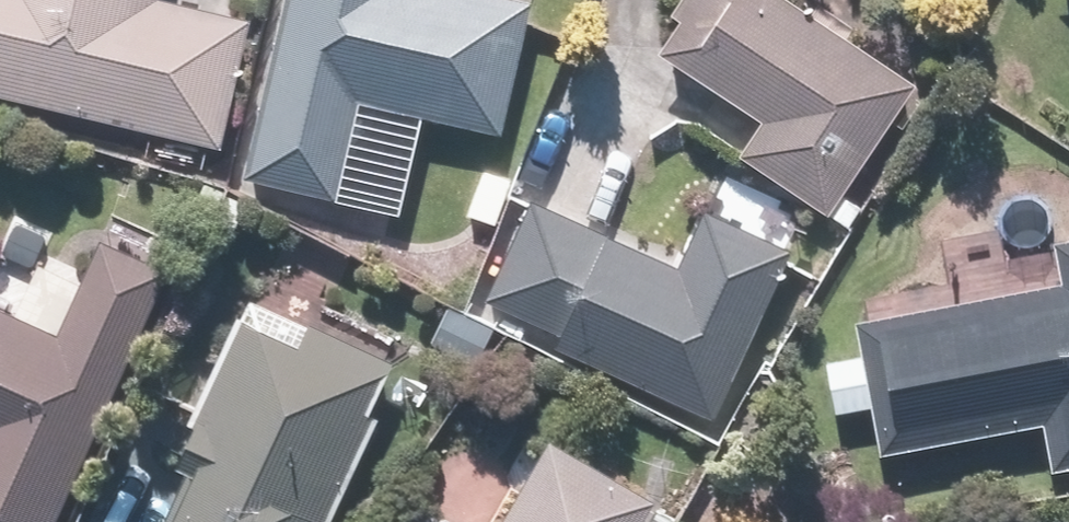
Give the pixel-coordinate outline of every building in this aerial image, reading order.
[(224,152),(255,23),(159,0),(0,0),(0,99),(224,152)] [(248,173),(339,193),(356,113),(504,145),(533,11),(481,0),(285,0),(248,173)] [(795,0),(668,0),(642,44),(756,131),(740,153),(822,215),(916,92),(795,0)] [(681,260),(525,192),(474,309),(713,413),(787,243),(704,207),(681,260)] [(854,320),(860,355),(826,360),(836,417),(873,411),(882,465),(1044,437),(1051,475),(1068,471),(1068,236),(958,255),(965,300),(854,320)] [(168,275),(101,245),(63,333),(0,306),(0,521),(60,521),(168,275)] [(387,407),(378,403),(402,358),(320,314),(305,343),(253,315),(203,407),(224,418),(167,521),(324,521),(387,407)] [(654,496),(544,435),(496,521),(639,521),(654,496)]
